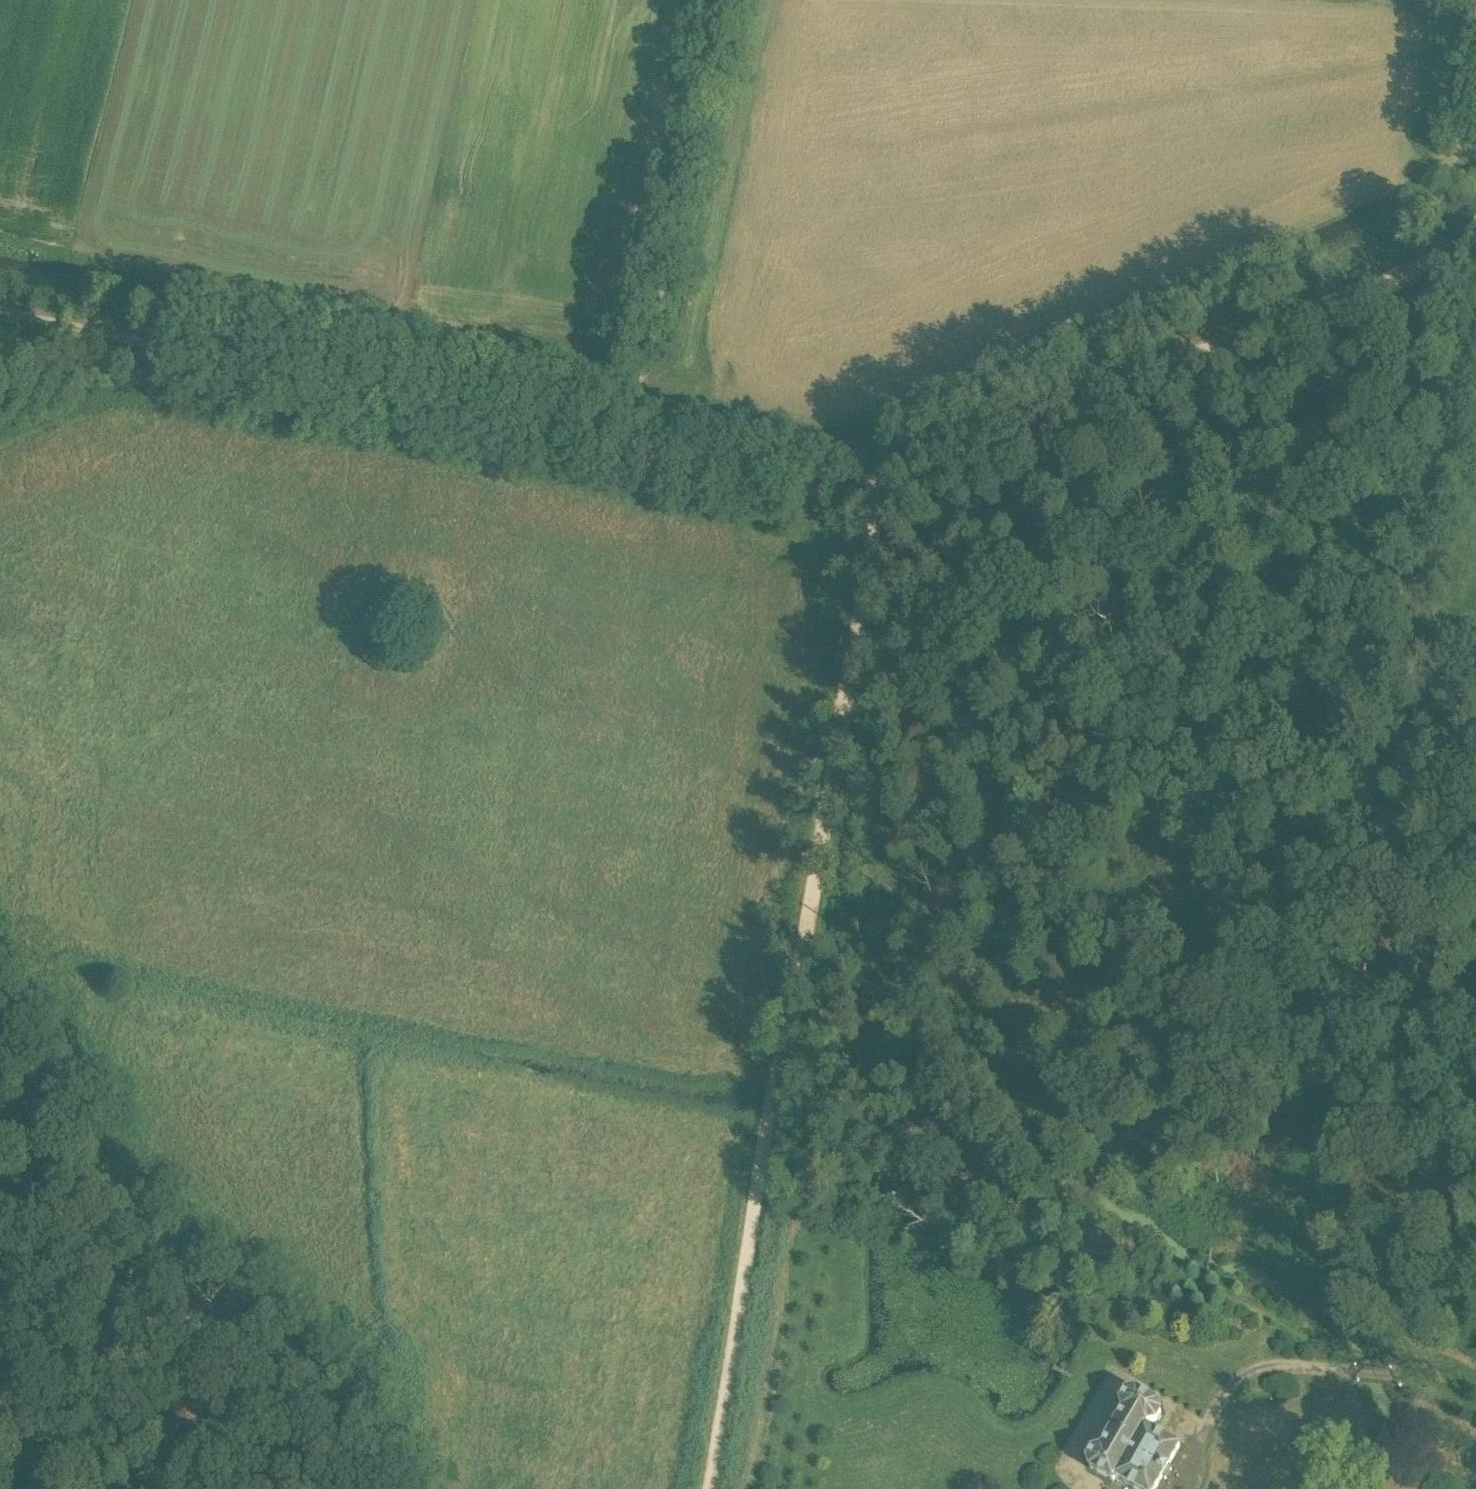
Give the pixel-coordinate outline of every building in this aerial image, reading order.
[(1091,1469),(1115,1481),(1117,1478),(1137,1488),(1155,1488),(1178,1447),(1139,1425),(1155,1420),(1160,1412),(1158,1403),(1135,1391),(1126,1394),(1122,1401),(1124,1409),(1103,1448),(1093,1451),(1088,1459),(1091,1469)]
